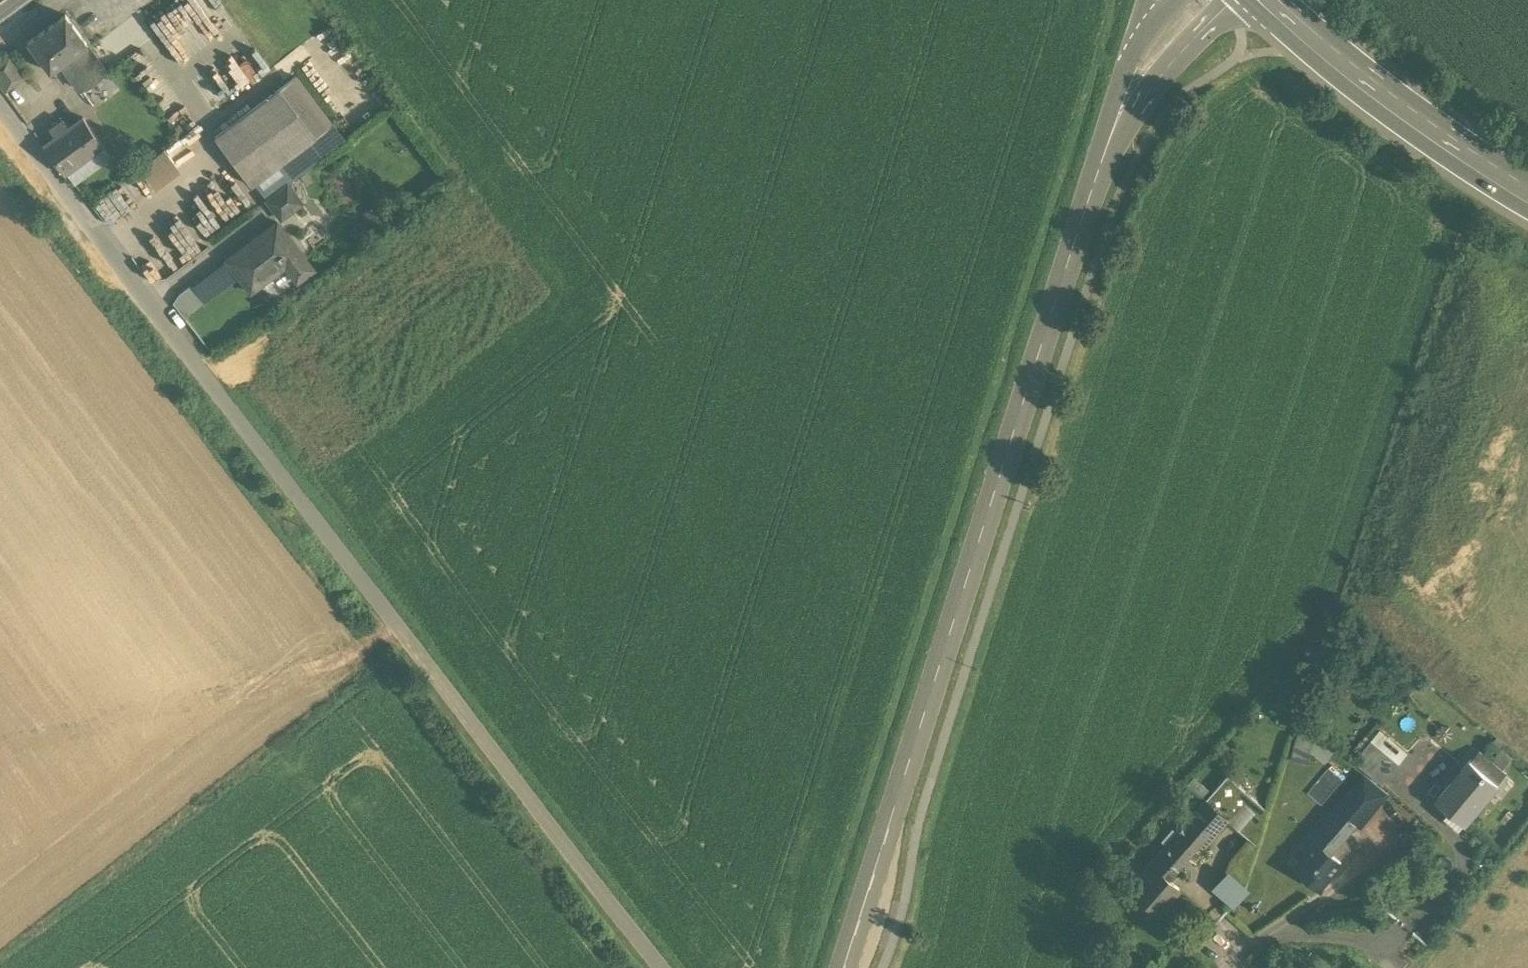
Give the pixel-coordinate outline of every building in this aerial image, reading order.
[(29,40),(52,71),(90,43),(93,41),(70,10),(29,40)] [(0,55),(0,76),(8,86),(37,65),(20,41),(18,42),(0,55)] [(90,43),(52,71),(73,100),(112,72),(90,43)] [(279,91),(215,140),(252,189),(317,139),(279,91)] [(110,152),(81,113),(45,139),(74,178),(110,152)] [(155,187),(181,168),(164,146),(138,165),(155,187)] [(266,204),(277,219),(281,215),(286,222),(307,207),(290,187),(266,204)] [(283,295),(321,266),(286,222),(281,215),(277,219),(226,259),(240,277),(254,296),(273,281),(283,295)] [(180,299),(174,307),(185,323),(206,308),(192,289),(180,299)] [(1349,690),(1337,687),(1335,698),(1346,701),(1349,690)] [(1294,697),(1280,690),(1274,701),(1288,708),(1294,697)] [(1301,721),(1290,756),(1308,762),(1312,750),(1326,760),(1334,749),(1301,721)] [(1409,750),(1380,727),(1354,759),(1383,782),(1409,750)] [(1499,784),(1471,760),(1438,800),(1466,824),(1499,784)] [(1358,789),(1315,837),(1332,853),(1358,823),(1363,827),(1379,808),(1358,789)] [(1230,820),(1205,800),(1194,813),(1218,834),(1230,820)] [(1194,813),(1158,853),(1175,869),(1176,868),(1194,848),(1201,854),(1218,834),(1194,813)] [(1332,853),(1315,837),(1307,846),(1312,851),(1297,868),(1321,890),(1344,863),(1332,853)] [(1175,869),(1158,853),(1143,871),(1147,875),(1132,892),(1157,914),(1178,890),(1171,883),(1180,872),(1176,868),(1175,869)] [(1228,867),(1211,887),(1232,905),(1249,885),(1228,867)]
